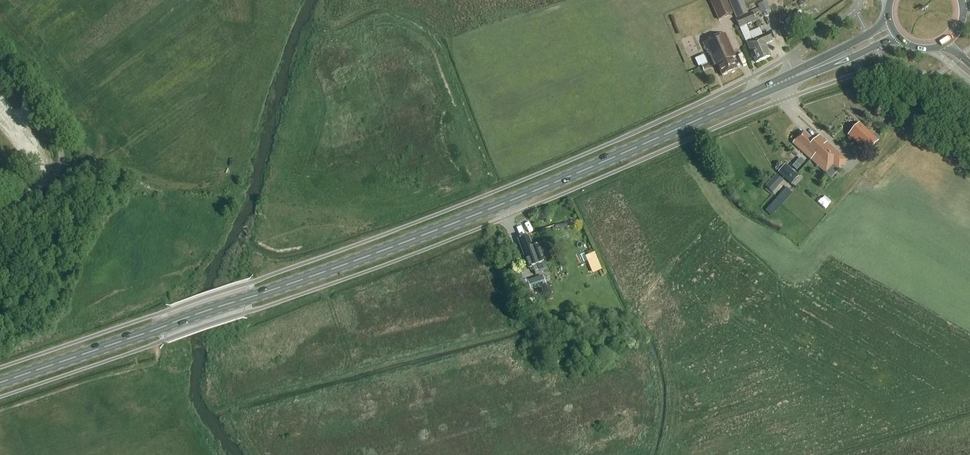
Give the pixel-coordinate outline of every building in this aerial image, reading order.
[(718,21),(733,14),(726,0),(713,0),(710,2),(718,21)] [(736,19),(748,14),(742,0),(728,0),(736,19)] [(766,3),(759,6),(760,9),(761,11),(768,8),(766,3)] [(740,29),(750,55),(751,55),(755,64),(771,58),(766,46),(772,43),(769,34),(762,36),(763,37),(751,42),(745,27),(755,22),(756,22),(753,16),(761,12),(761,11),(760,9),(751,12),(752,14),(736,21),(740,29)] [(731,59),(735,57),(725,35),(703,45),(711,62),(713,61),(715,67),(717,66),(722,77),(737,71),(731,59)] [(701,66),(704,72),(710,69),(707,64),(701,66)] [(859,123),(847,136),(867,153),(878,141),(859,123)] [(793,145),(810,160),(826,143),(819,137),(814,142),(803,133),(793,145)] [(826,173),(833,165),(839,170),(846,161),(826,143),(810,160),(826,173)] [(799,157),(791,166),(796,170),(803,161),(799,157)] [(799,177),(785,165),(778,173),(792,185),(799,177)] [(772,193),(783,181),(775,174),(765,186),(772,193)] [(528,238),(519,241),(527,264),(529,269),(541,265),(546,264),(539,246),(532,249),(528,238)] [(543,278),(528,284),(532,295),(547,289),(543,278)]
